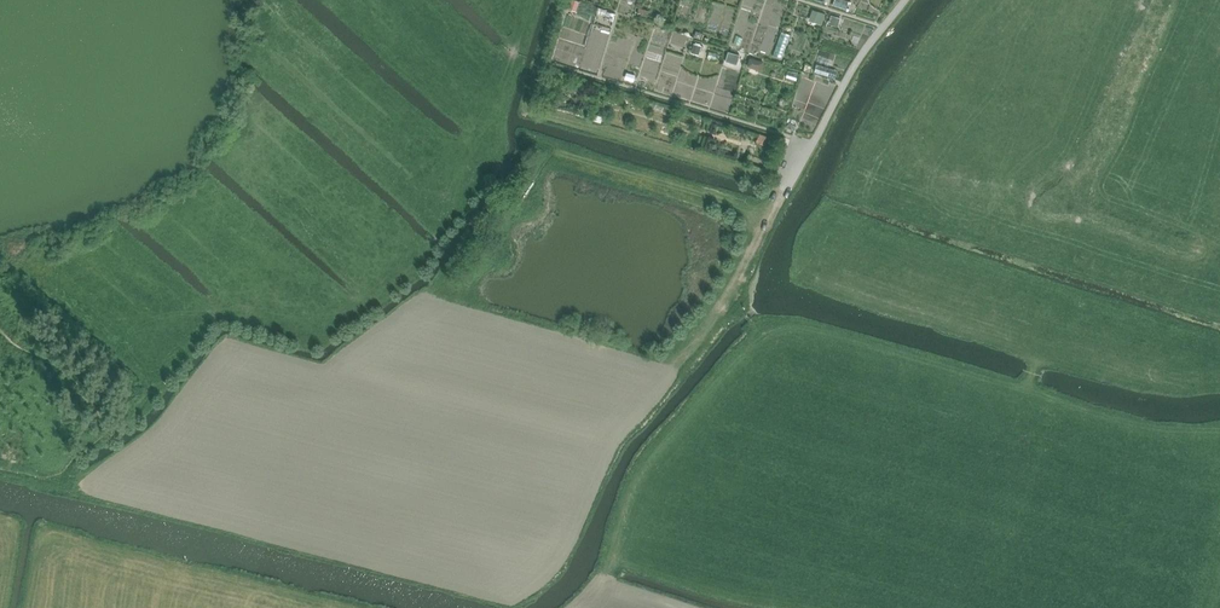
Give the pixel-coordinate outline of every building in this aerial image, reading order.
[(567,5),(577,9),(580,1),(576,0),(569,0),(567,5)] [(639,8),(637,14),(647,17),(649,11),(639,8)] [(815,10),(813,18),(822,21),(825,13),(815,10)] [(604,18),(612,21),(614,14),(606,11),(605,16),(604,18)] [(845,19),(842,26),(850,28),(853,21),(845,19)] [(697,43),(704,45),(706,37),(699,35),(697,43)] [(740,55),(729,52),(726,61),(737,64),(740,55)] [(749,58),(747,67),(754,69),(756,60),(749,58)] [(627,72),(625,79),(633,81),(635,74),(627,72)] [(759,133),(756,142),(765,145),(768,136),(759,133)]
